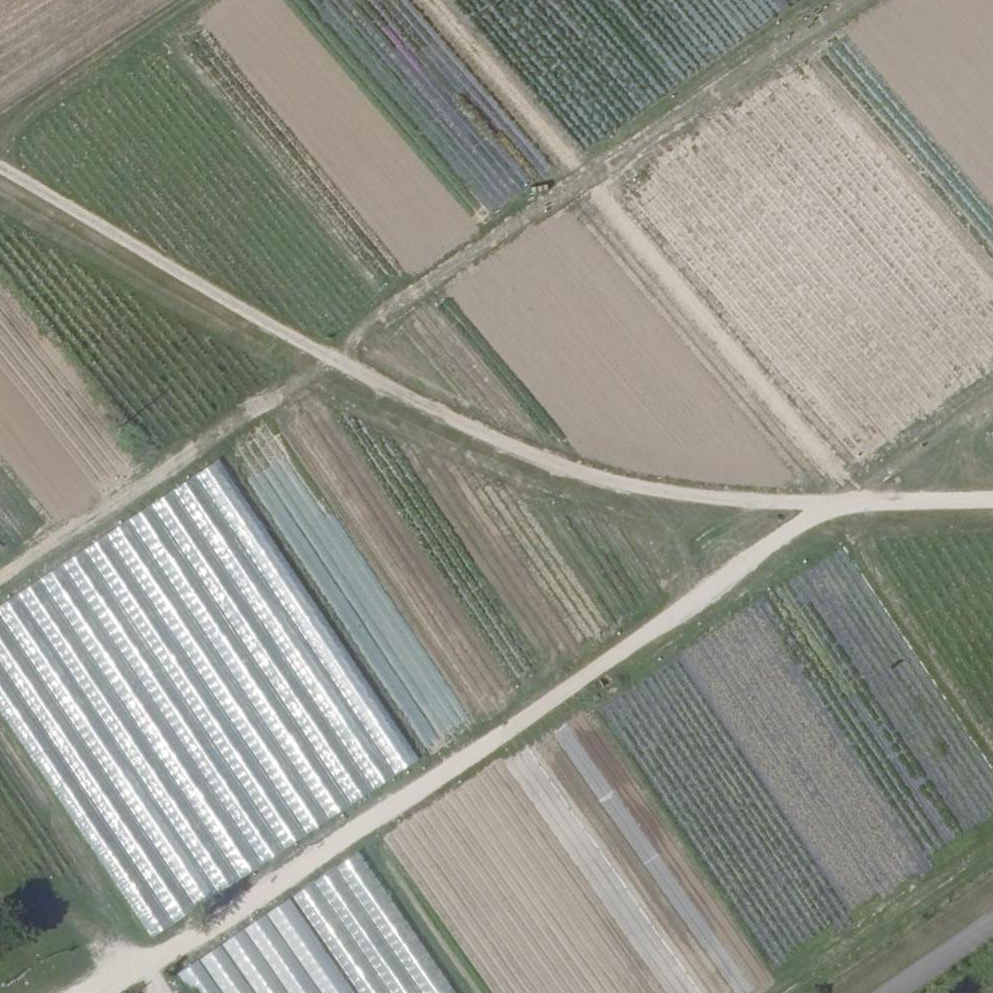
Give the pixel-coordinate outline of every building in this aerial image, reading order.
[(0,606),(0,710),(153,938),(420,760),(219,460),(0,606)] [(179,974),(192,992),(456,992),(359,854),(179,974)]
